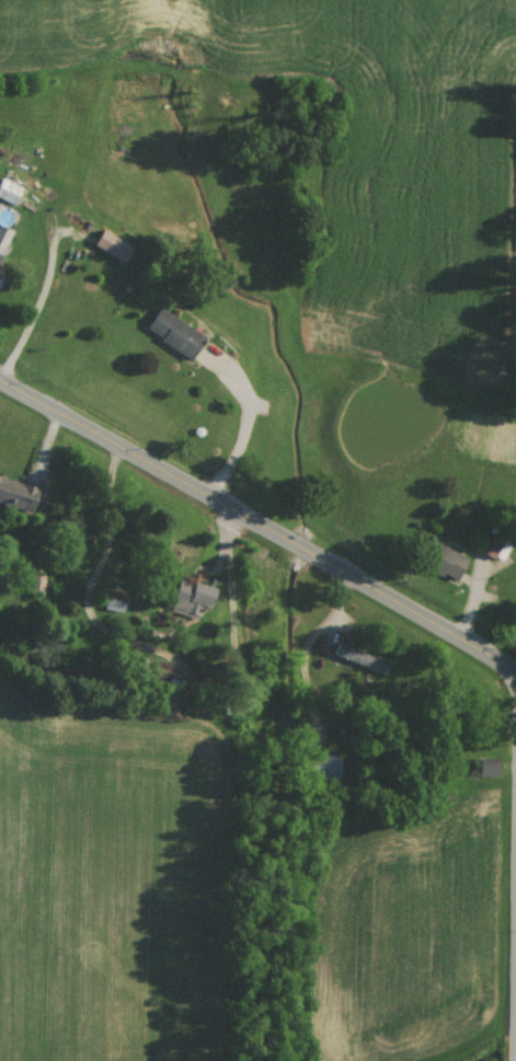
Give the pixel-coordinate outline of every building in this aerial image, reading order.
[(9,210),(18,194),(0,184),(0,205),(9,210)] [(128,252),(96,234),(87,249),(119,267),(128,252)] [(187,362),(199,338),(152,313),(140,337),(187,362)] [(29,519),(36,494),(0,483),(0,510),(29,519)] [(500,545),(485,535),(472,555),(488,565),(500,545)] [(463,563),(425,543),(412,568),(450,588),(463,563)] [(28,597),(41,597),(41,582),(28,582),(28,597)] [(203,614),(208,594),(174,585),(166,616),(194,624),(196,613),(203,614)] [(328,661),(383,679),(387,667),(332,649),(328,661)] [(339,760),(303,760),(303,784),(339,784),(339,760)] [(473,781),(494,781),(494,763),(473,763),(473,781)]
